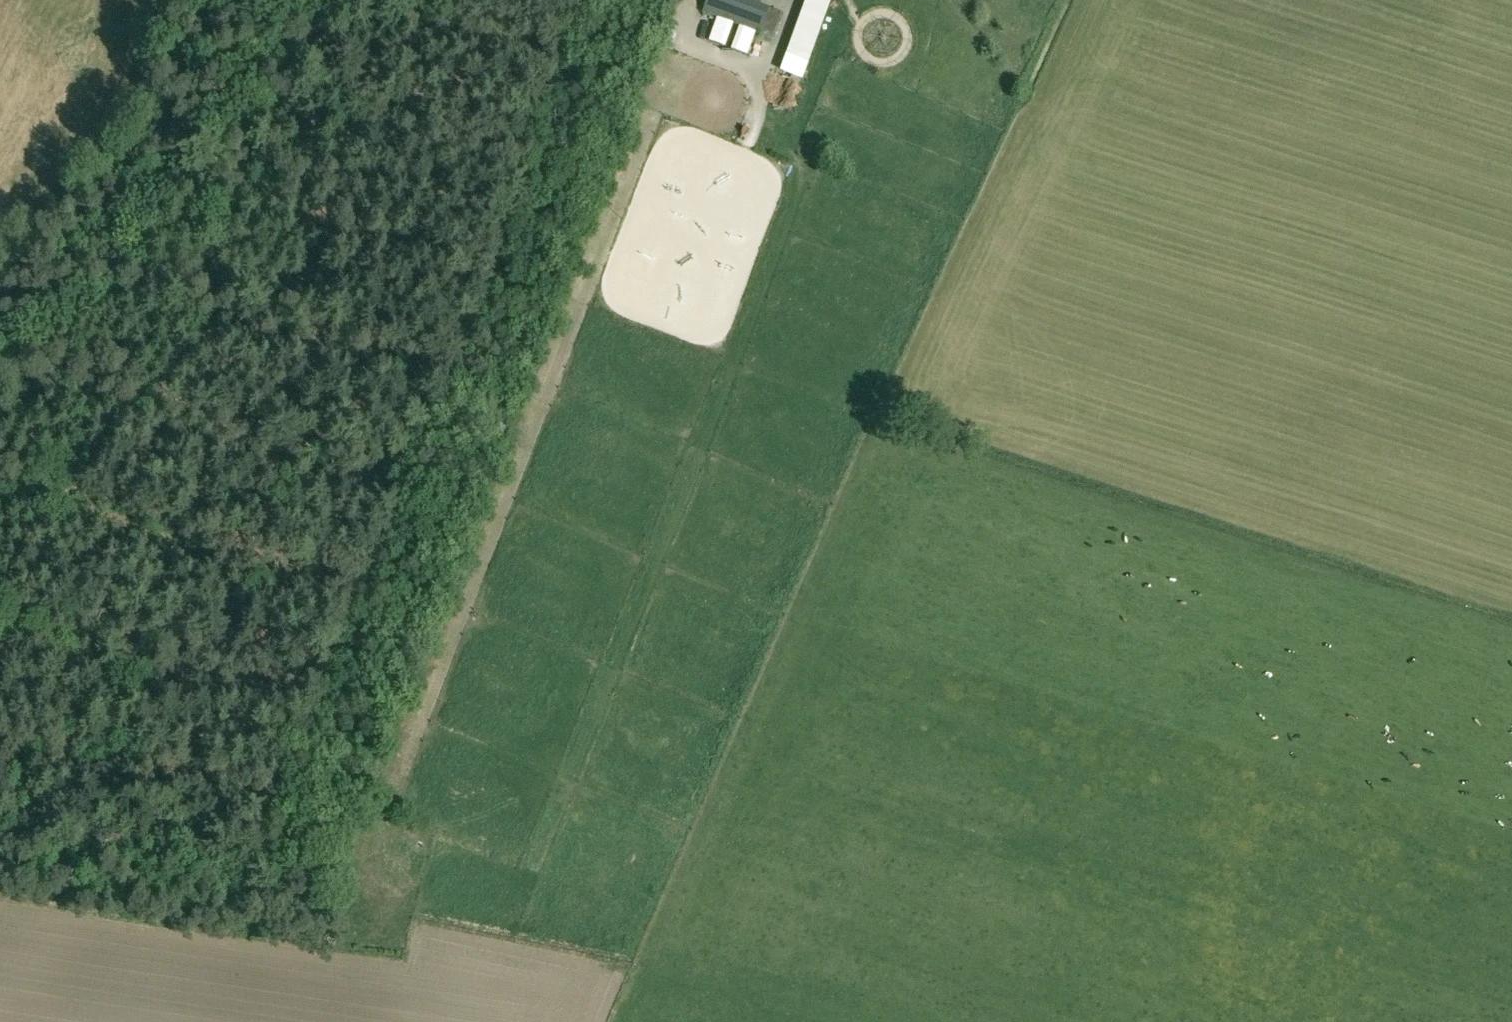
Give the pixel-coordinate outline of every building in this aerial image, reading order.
[(702,13),(713,17),(720,0),(707,0),(702,13)] [(782,69),(809,79),(838,0),(808,0),(782,69)] [(742,34),(739,47),(762,52),(765,39),(742,34)]
